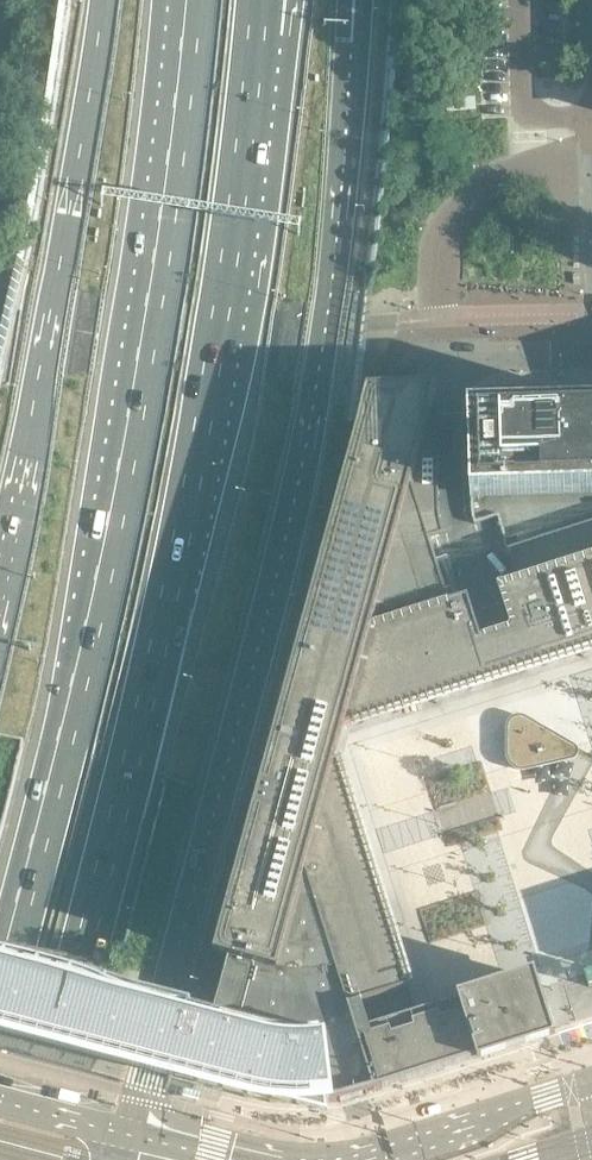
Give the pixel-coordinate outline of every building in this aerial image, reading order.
[(487,391),(483,392),(481,393),(479,394),(477,395),(475,396),(472,399),(471,401),(470,403),(469,405),(468,408),(468,410),(468,412),(471,510),(472,516),(473,520),(474,524),(497,517),(504,539),(517,535),(520,546),(507,550),(517,582),(498,589),(512,630),(525,672),(591,651),(591,389),(487,391)] [(416,1016),(335,758),(343,729),(493,682),(480,641),(467,599),(448,604),(427,539),(443,534),(441,529),(440,522),(439,515),(438,511),(436,413),(435,392),(367,394),(361,415),(351,453),(280,713),(280,714),(264,775),(263,775),(213,956),(228,960),(212,1019),(263,1032),(269,1034),(278,1035),(288,1036),(294,1037),(300,1037),(310,1036),(318,1035),(326,1103),(340,1101),(340,1102),(352,1099),(366,1094),(367,1094),(444,1069),(553,1035),(535,978),(416,1016)] [(525,672),(512,630),(495,636),(480,641),(493,682),(509,677),(525,672)] [(559,737),(555,734),(526,715),(521,714),(516,715),(512,718),(509,722),(508,727),(507,752),(508,757),(510,761),(514,765),(518,767),(523,768),(548,764),(553,763),(557,760),(560,756),(562,751),(563,747),(561,742),(559,737)] [(108,991),(0,963),(0,1032),(91,1056),(108,991)] [(591,985),(591,970),(589,971),(583,973),(588,987),(591,985)] [(124,1064),(141,1000),(108,991),(91,1056),(124,1064)] [(143,1070),(169,1078),(186,1012),(160,1005),(141,1000),(124,1064),(143,1070)] [(263,1032),(212,1019),(186,1012),(169,1078),(248,1098),(256,1100),(263,1102),(271,1103),(279,1104),(287,1104),(295,1105),(307,1104),(311,1104),(318,1104),(326,1103),(318,1035),(310,1036),(300,1037),(294,1037),(288,1036),(278,1035),(269,1034),(263,1032)]
